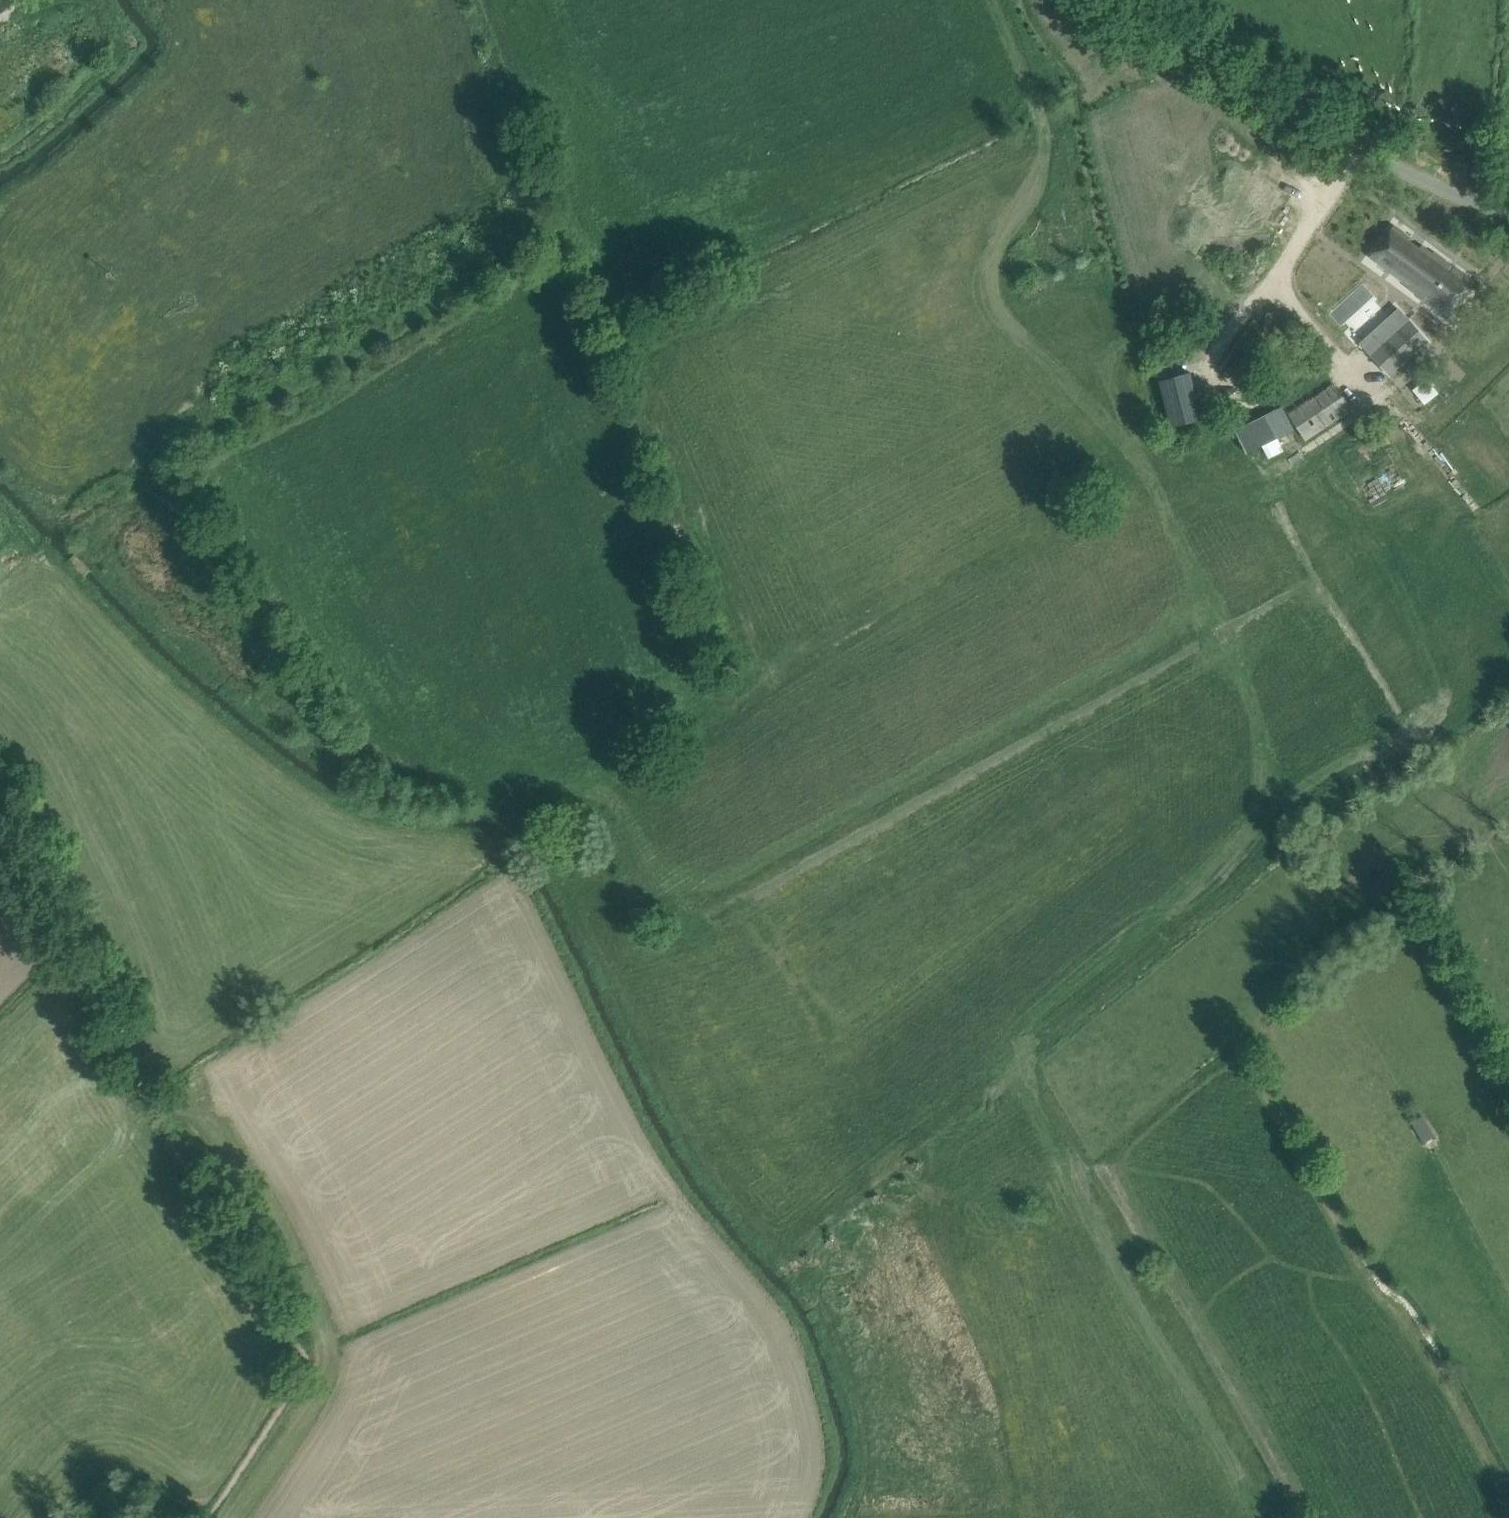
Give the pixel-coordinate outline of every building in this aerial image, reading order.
[(1394,226),(1370,256),(1398,278),(1402,274),(1418,286),(1413,291),(1422,298),(1421,299),(1422,300),(1424,298),(1426,300),(1425,302),(1447,319),(1474,281),(1433,252),(1432,254),(1421,245),(1418,249),(1408,240),(1411,237),(1394,226)] [(1372,333),(1361,343),(1390,375),(1428,341),(1408,319),(1382,343),(1372,333)] [(1203,419),(1190,371),(1159,379),(1171,427),(1203,419)] [(1427,377),(1413,388),(1425,403),(1439,392),(1427,377)] [(1337,382),(1289,414),(1306,440),(1354,408),(1337,382)] [(1261,386),(1246,393),(1250,402),(1262,396),(1261,394),(1264,393),(1261,386)]
